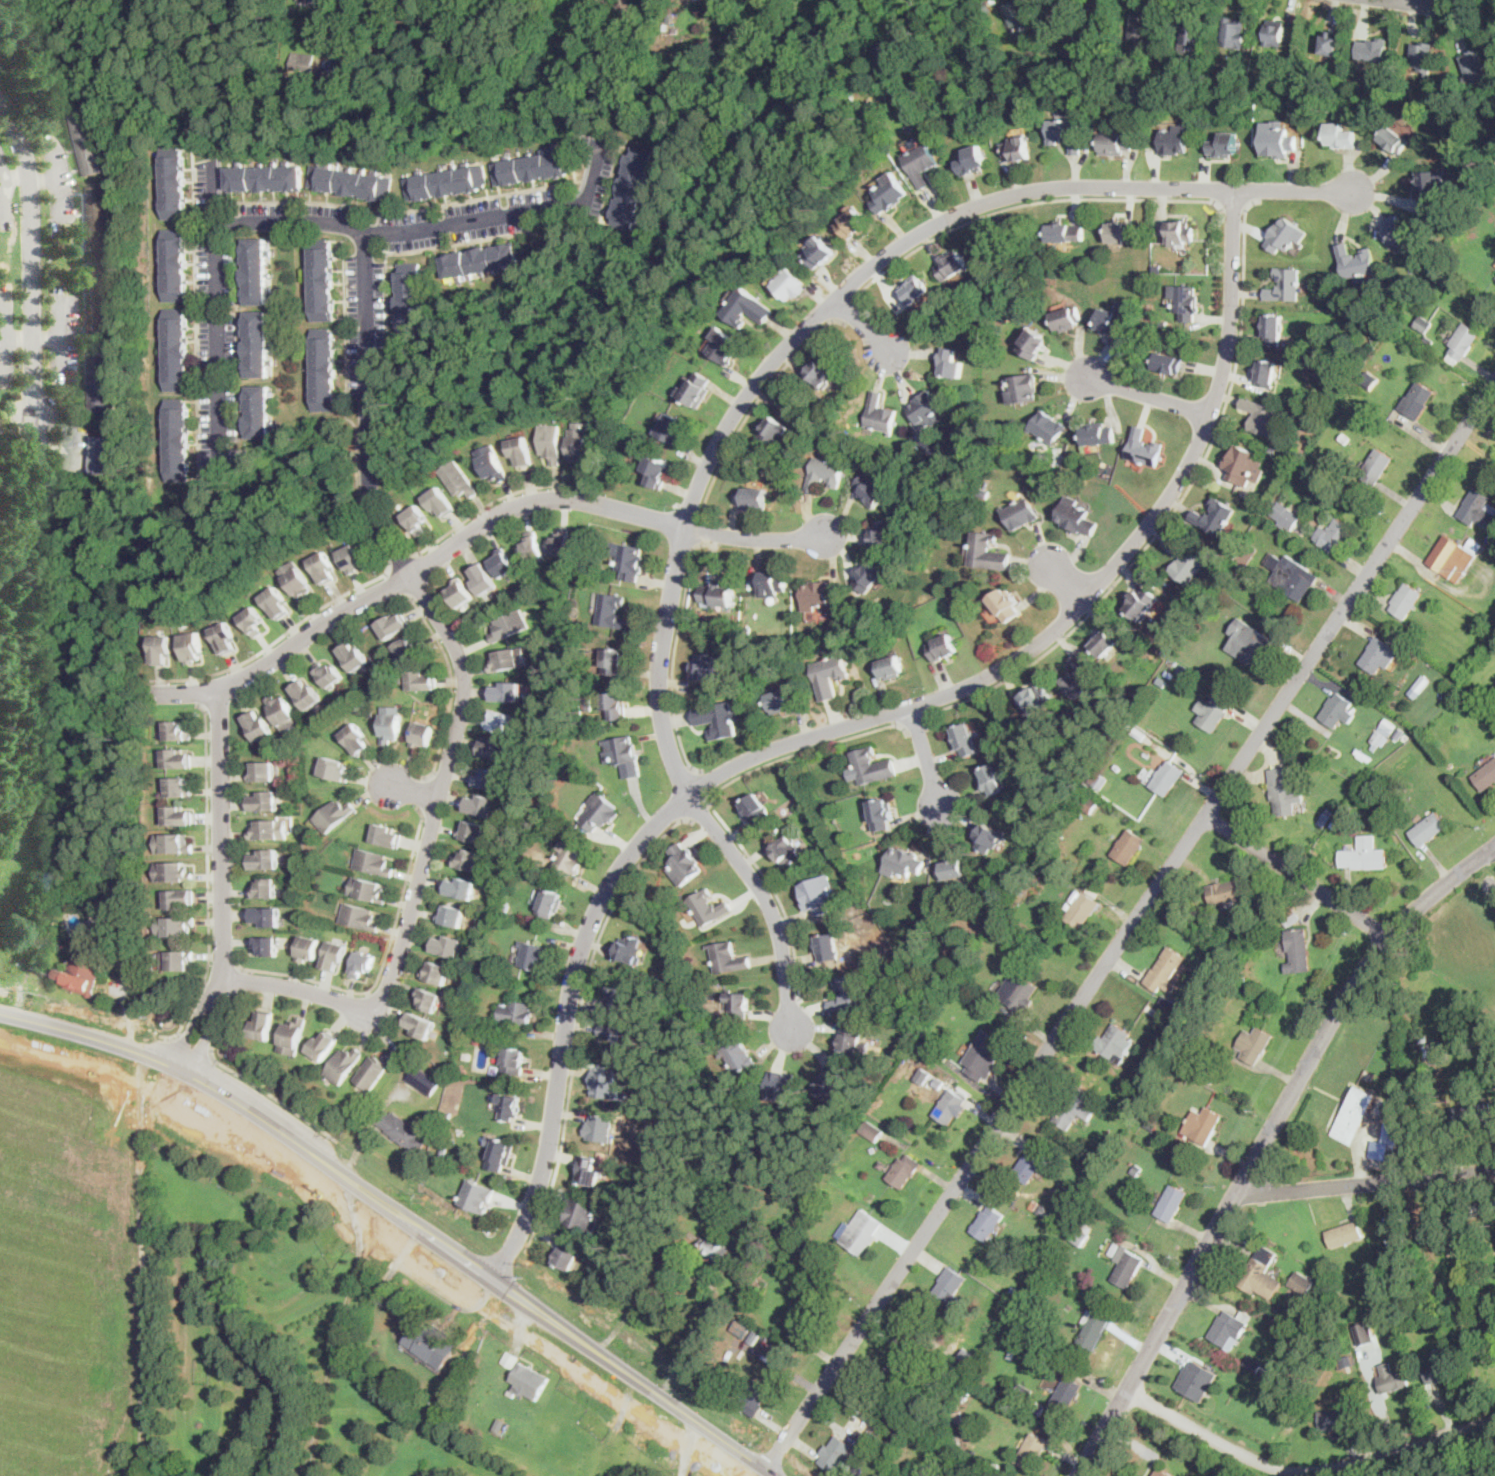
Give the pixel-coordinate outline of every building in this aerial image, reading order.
[(982,1),(984,0),(990,0),(993,10),(986,13),(982,1)] [(1003,6),(1018,0),(1021,0),(1036,34),(1018,42),(1003,6)] [(1151,36),(1150,43),(1128,39),(1132,10),(1143,12),(1142,15),(1151,17),(1148,35),(1151,36)] [(1188,10),(1203,12),(1198,44),(1187,42),(1186,52),(1177,51),(1178,41),(1180,41),(1184,10),(1188,11),(1188,10)] [(1243,47),(1220,44),(1224,15),(1236,17),(1235,18),(1246,19),(1244,32),(1245,32),(1243,47)] [(1285,25),(1282,41),(1281,41),(1281,45),(1273,44),(1273,45),(1264,44),(1268,18),(1285,20),(1284,25),(1285,25)] [(1339,32),(1338,36),(1339,36),(1336,55),(1320,52),(1323,34),(1325,34),(1325,30),(1339,32)] [(1387,38),(1384,61),(1363,59),(1364,55),(1356,54),(1357,44),(1367,46),(1367,39),(1377,40),(1378,37),(1387,38)] [(1433,43),(1429,77),(1423,76),(1424,71),(1417,70),(1417,66),(1409,65),(1412,43),(1433,43)] [(1466,81),(1464,82),(1462,76),(1465,75),(1460,56),(1465,55),(1464,51),(1479,47),(1486,76),(1466,81)] [(314,53),(312,71),(290,69),(292,51),(314,53)] [(1206,64),(1200,67),(1196,61),(1202,58),(1206,64)] [(1351,91),(1346,84),(1352,79),(1357,86),(1351,91)] [(1245,81),(1244,88),(1236,86),(1237,80),(1245,81)] [(887,98),(878,98),(878,89),(887,89),(887,98)] [(89,105),(91,112),(93,111),(95,117),(91,118),(93,125),(96,124),(98,129),(94,130),(98,145),(101,144),(103,150),(99,151),(101,158),(105,157),(106,162),(103,163),(105,171),(85,176),(83,170),(68,109),(89,104),(89,105)] [(1081,134),(1081,143),(1081,154),(1070,154),(1070,142),(1067,142),(1067,138),(1058,141),(1058,145),(1050,145),(1050,120),(1080,120),(1081,134)] [(1285,122),(1285,128),(1289,129),(1289,135),(1299,136),(1298,151),(1289,150),(1288,159),(1277,159),(1277,155),(1263,155),(1264,122),(1274,123),(1274,120),(1285,122)] [(1188,122),(1187,152),(1180,152),(1180,155),(1161,154),(1162,131),(1175,130),(1175,125),(1188,122)] [(1356,139),(1356,148),(1335,148),(1335,144),(1328,144),(1329,123),(1345,123),(1345,131),(1357,131),(1356,139)] [(1410,142),(1399,156),(1379,139),(1390,125),(1410,142)] [(1238,132),(1237,154),(1233,154),(1233,157),(1209,156),(1210,141),(1223,141),(1223,132),(1238,132)] [(1030,139),(1032,159),(1011,161),(1010,156),(1004,157),(1003,144),(1011,143),(1011,138),(1019,137),(1019,135),(1029,134),(1030,139)] [(1133,146),(1132,150),(1124,150),(1124,155),(1101,154),(1102,134),(1133,135),(1133,146)] [(930,185),(922,190),(904,157),(928,143),(939,163),(923,172),(930,185)] [(964,176),(963,176),(958,162),(969,158),(966,150),(981,145),(988,164),(983,166),(984,169),(964,176)] [(654,152),(653,156),(650,166),(655,167),(654,173),(650,172),(646,188),(649,189),(648,193),(644,192),(642,201),(647,202),(646,206),(641,205),(639,211),(643,212),(642,218),(638,217),(633,232),(610,226),(617,198),(620,199),(621,194),(619,194),(621,187),(619,187),(621,177),(625,178),(626,173),(625,173),(627,164),(626,164),(628,154),(630,154),(632,146),(654,152)] [(181,147),(181,149),(184,149),(184,156),(186,156),(187,166),(184,166),(184,169),(186,169),(186,177),(187,177),(188,186),(184,186),(184,190),(187,190),(187,209),(186,209),(186,219),(163,219),(163,205),(158,205),(158,199),(162,199),(162,182),(158,182),(158,178),(162,178),(162,168),(157,169),(157,162),(162,162),(162,148),(181,147)] [(568,174),(568,175),(559,177),(559,175),(545,177),(545,180),(530,183),(529,181),(515,183),(515,185),(507,186),(506,183),(496,185),(493,164),(574,150),(577,168),(573,169),(574,173),(568,174)] [(394,179),(391,196),(388,196),(387,202),(363,198),(363,196),(358,195),(358,197),(342,194),(342,191),(337,191),(337,192),(328,191),(327,192),(318,191),(319,186),(310,185),(314,164),(394,179)] [(480,189),(480,191),(472,192),(472,190),(457,192),(458,195),(442,198),(441,195),(437,196),(437,197),(428,198),(428,200),(418,202),(418,198),(408,200),(405,179),(486,164),(489,183),(486,184),(487,187),(480,189)] [(299,188),(297,189),(296,189),(296,191),(289,192),(289,190),(278,191),(278,188),(273,189),(274,193),(258,193),(258,190),(253,190),(253,191),(234,192),(234,190),(227,190),(227,167),(303,166),(304,188),(299,188)] [(896,207),(890,211),(888,209),(880,215),(872,203),(880,198),(876,191),(886,184),(882,178),(893,171),(909,194),(903,198),(905,201),(896,207)] [(1433,198),(1433,207),(1420,208),(1420,198),(1416,198),(1415,181),(1418,181),(1418,172),(1445,171),(1449,193),(1447,196),(1433,198)] [(109,186),(109,194),(112,194),(112,201),(108,201),(108,207),(112,207),(112,214),(108,214),(108,229),(112,229),(112,234),(109,234),(109,242),(112,242),(112,247),(108,247),(108,256),(88,256),(88,187),(109,186)] [(865,232),(863,233),(861,232),(849,240),(837,222),(859,207),(870,224),(864,227),(865,232)] [(1398,215),(1411,226),(1396,247),(1383,237),(1388,230),(1384,227),(1393,216),(1396,218),(1398,215)] [(1287,216),(1308,232),(1301,242),(1297,239),(1289,250),(1283,245),(1277,253),(1266,245),(1270,238),(1267,235),(1270,230),(1272,231),(1287,216)] [(1194,240),(1194,241),(1186,241),(1186,245),(1170,244),(1171,221),(1190,222),(1190,226),(1195,226),(1194,240)] [(1135,223),(1134,244),(1108,242),(1109,223),(1135,223)] [(1051,241),(1050,241),(1050,225),(1085,225),(1085,240),(1051,241)] [(182,231),(186,232),(187,238),(188,248),(185,248),(187,259),(189,259),(189,268),(186,268),(186,273),(188,273),(187,301),(164,301),(164,287),(159,287),(159,281),(164,281),(164,264),(159,264),(159,260),(164,260),(163,250),(158,250),(158,244),(163,244),(163,229),(182,229),(182,231)] [(831,260),(825,264),(824,262),(816,269),(805,255),(815,243),(812,239),(819,233),(837,253),(831,260)] [(268,241),(268,250),(274,250),(274,256),(268,256),(268,273),(273,273),(273,277),(269,277),(269,287),(273,287),(273,294),(269,294),(269,304),(247,304),(247,301),(245,301),(244,289),(247,289),(247,286),(245,286),(245,279),(243,279),(243,269),(246,269),(246,264),(244,264),(243,244),(246,244),(246,239),(268,238),(268,241)] [(329,238),(329,241),(333,241),(333,243),(333,248),(335,248),(335,257),(335,259),(335,267),(333,267),(333,270),(333,272),(334,272),(334,278),(336,278),(336,283),(336,285),(336,288),(333,288),(333,292),(335,292),(335,300),(335,302),(336,302),(336,303),(336,311),(335,311),(335,317),(335,319),(335,321),(312,321),(312,316),(312,307),(307,307),(306,307),(306,303),(307,303),(312,302),(311,284),(306,284),(306,280),(307,280),(311,280),(311,270),(307,270),(306,270),(306,267),(307,267),(311,266),(311,260),(307,260),(305,260),(305,254),(307,254),(311,254),(310,244),(310,238),(329,238)] [(1423,253),(1414,246),(1420,238),(1429,245),(1423,253)] [(1348,242),(1351,255),(1355,254),(1356,259),(1361,258),(1360,255),(1364,254),(1362,250),(1372,248),(1378,271),(1366,274),(1368,282),(1358,284),(1356,276),(1346,279),(1338,245),(1348,242)] [(511,243),(511,245),(512,245),(516,244),(520,266),(519,266),(495,270),(470,275),(447,279),(445,280),(441,258),(446,257),(448,257),(449,257),(448,253),(456,252),(458,251),(466,250),(466,253),(469,252),(471,252),(470,250),(471,250),(481,248),(483,247),(487,247),(487,250),(492,249),(492,246),(499,245),(499,247),(501,247),(501,245),(509,243),(511,243)] [(962,251),(971,267),(945,281),(937,266),(945,262),(943,257),(948,254),(950,257),(955,255),(962,251)] [(1100,264),(1092,264),(1092,255),(1100,255),(1100,264)] [(423,272),(423,277),(427,277),(427,283),(423,283),(423,300),(427,300),(427,304),(423,304),(423,313),(428,313),(428,320),(423,320),(423,335),(402,335),(402,326),(399,326),(400,306),(396,306),(396,302),(396,296),(401,296),(401,292),(397,292),(397,274),(401,274),(401,263),(422,263),(423,272)] [(1161,271),(1153,271),(1153,263),(1161,263),(1161,271)] [(109,265),(109,273),(112,272),(112,277),(109,278),(109,286),(113,286),(113,290),(109,290),(110,308),(113,308),(113,312),(110,312),(110,320),(113,320),(113,325),(110,325),(110,334),(89,334),(89,265),(109,265)] [(807,289),(799,297),(794,295),(788,301),(772,285),(786,272),(784,270),(789,266),(805,283),(803,285),(807,289)] [(1299,285),(1299,292),(1298,301),(1264,299),(1265,288),(1278,289),(1278,286),(1282,286),(1282,281),(1276,278),(1276,269),(1300,270),(1299,285)] [(915,302),(914,304),(900,288),(916,274),(930,290),(915,302)] [(1199,313),(1196,313),(1195,321),(1181,320),(1181,313),(1174,312),(1175,299),(1170,299),(1171,284),(1198,286),(1197,294),(1201,295),(1199,313)] [(761,299),(774,310),(764,323),(748,310),(744,319),(747,321),(741,328),(723,313),(744,286),(761,299)] [(1076,328),(1071,329),(1063,332),(1062,329),(1058,330),(1053,313),(1079,305),(1083,321),(1075,323),(1076,328)] [(1128,323),(1124,339),(1102,333),(1102,330),(1096,328),(1102,307),(1118,311),(1116,319),(1128,323)] [(183,309),(183,310),(186,310),(186,317),(189,317),(189,337),(187,337),(187,340),(188,348),(191,348),(191,359),(187,359),(187,362),(189,362),(188,372),(190,372),(188,391),(166,391),(165,377),(160,377),(161,371),(165,371),(165,354),(161,354),(161,350),(165,350),(165,340),(160,340),(160,336),(164,336),(164,330),(159,330),(159,324),(163,323),(165,308),(183,309)] [(269,322),(275,322),(275,328),(269,328),(269,346),(274,346),(274,349),(270,349),(270,359),(275,359),(275,366),(269,366),(269,376),(246,377),(246,362),(248,362),(248,359),(245,359),(245,341),(248,341),(248,337),(244,337),(244,318),(249,318),(249,312),(269,312),(269,322)] [(1412,316),(1409,321),(1403,317),(1406,312),(1412,316)] [(1010,315),(1008,322),(1000,319),(1002,313),(1010,315)] [(1281,347),(1265,345),(1266,337),(1260,336),(1262,314),(1283,316),(1281,347)] [(1434,323),(1427,334),(1414,326),(1421,315),(1434,323)] [(1466,354),(1462,360),(1460,359),(1455,365),(1446,359),(1454,346),(1450,344),(1465,322),(1480,333),(1466,354)] [(728,365),(708,351),(716,340),(712,337),(719,326),(742,343),(736,350),(738,351),(732,361),(732,363),(728,365)] [(313,328),(331,327),(337,336),(338,400),(333,401),(333,407),(314,408),(313,328)] [(1044,348),(1043,350),(1034,360),(1018,348),(1034,327),(1049,339),(1044,348)] [(1434,340),(1430,347),(1423,343),(1427,336),(1434,340)] [(110,343),(110,350),(114,349),(114,356),(110,356),(110,364),(114,364),(114,369),(110,369),(111,385),(114,384),(114,390),(111,390),(111,398),(115,398),(115,403),(111,404),(111,413),(90,413),(89,351),(89,342),(110,343)] [(964,362),(962,377),(941,374),(942,369),(938,368),(942,345),(958,348),(956,361),(964,362)] [(1180,375),(1180,376),(1153,369),(1158,352),(1185,359),(1180,375)] [(827,357),(838,367),(832,373),(835,376),(829,381),(831,383),(825,389),(806,371),(817,359),(822,363),(827,357)] [(1278,362),(1278,363),(1273,387),(1258,384),(1259,377),(1254,376),(1257,362),(1261,362),(1262,359),(1278,362)] [(704,400),(698,409),(681,397),(685,391),(698,370),(712,379),(707,387),(711,390),(704,400)] [(1037,399),(1011,404),(1009,392),(1017,391),(1014,377),(1035,373),(1038,392),(1035,392),(1037,399)] [(1379,381),(1371,391),(1361,382),(1368,373),(1379,381)] [(1435,392),(1427,404),(1428,405),(1418,421),(1398,408),(1406,395),(1409,397),(1419,381),(1435,392)] [(270,388),(270,398),(276,398),(276,404),(270,404),(270,421),(275,421),(275,423),(275,427),(271,427),(271,438),(249,438),(249,433),(246,433),(245,416),(248,416),(248,412),(246,412),(245,392),(248,392),(248,386),(270,386),(270,388)] [(880,407),(883,408),(883,406),(897,409),(892,432),(864,426),(872,389),(883,391),(880,407)] [(934,422),(923,429),(910,406),(920,400),(917,396),(923,393),(930,389),(943,411),(932,417),(934,422)] [(1275,433),(1274,437),(1249,429),(1254,412),(1240,407),(1244,397),(1279,409),(1272,432),(1275,433)] [(184,400),(188,400),(188,407),(190,407),(190,427),(188,427),(188,435),(190,435),(191,447),(188,447),(188,462),(191,462),(191,471),(189,472),(190,481),(167,481),(166,467),(161,467),(161,463),(163,463),(163,461),(167,460),(167,444),(162,444),(162,440),(166,440),(166,431),(161,431),(161,426),(166,426),(166,420),(159,420),(159,415),(166,415),(165,399),(184,398),(184,400)] [(1057,420),(1060,422),(1061,421),(1068,426),(1053,445),(1029,427),(1043,409),(1057,420)] [(685,434),(680,443),(677,441),(675,444),(656,434),(668,412),(687,422),(684,429),(685,434)] [(794,428),(789,436),(787,434),(783,441),(780,438),(775,445),(760,436),(772,415),(794,428)] [(1105,422),(1106,427),(1115,426),(1117,442),(1086,446),(1083,425),(1105,422)] [(561,432),(560,465),(551,464),(552,458),(545,458),(545,454),(541,454),(541,436),(542,425),(561,425),(561,432)] [(1146,445),(1150,446),(1151,444),(1154,445),(1155,441),(1165,443),(1158,467),(1126,458),(1136,425),(1147,428),(1143,440),(1147,441),(1146,445)] [(590,446),(589,467),(580,467),(580,462),(570,461),(571,428),(590,429),(590,446)] [(1351,439),(1345,445),(1339,438),(1345,433),(1351,439)] [(114,473),(114,474),(92,473),(94,435),(116,436),(114,473)] [(527,438),(533,464),(519,467),(518,459),(513,460),(509,440),(527,438)] [(1263,456),(1266,457),(1262,467),(1265,469),(1259,481),(1244,475),(1240,484),(1226,477),(1230,470),(1222,466),(1228,454),(1231,456),(1238,443),(1263,456)] [(494,444),(508,479),(500,482),(498,478),(493,480),(491,476),(487,477),(477,451),(494,444)] [(1379,481),(1375,487),(1364,479),(1367,473),(1363,470),(1367,463),(1378,447),(1394,458),(1379,481)] [(663,487),(662,489),(647,483),(651,474),(643,471),(650,453),(669,461),(667,468),(670,469),(663,487)] [(846,465),(840,489),(830,486),(831,483),(824,478),(823,481),(820,480),(816,492),(806,489),(815,456),(846,465)] [(946,462),(938,467),(935,462),(943,457),(946,462)] [(457,460),(479,493),(472,498),(468,492),(462,496),(460,494),(457,496),(441,471),(457,460)] [(935,470),(927,473),(924,466),(932,462),(935,470)] [(889,493),(875,509),(859,494),(862,491),(854,484),(866,471),(889,493)] [(456,509),(454,511),(445,518),(440,510),(436,513),(424,497),(439,486),(456,509)] [(989,490),(987,497),(977,494),(980,487),(989,490)] [(1485,506),(1494,513),(1494,524),(1491,530),(1477,520),(1473,526),(1457,516),(1476,487),(1491,497),(1485,506)] [(768,489),(766,510),(744,509),(745,498),(742,498),(742,495),(744,495),(745,488),(768,489)] [(1099,523),(1093,537),(1081,531),(1080,534),(1056,520),(1069,494),(1080,500),(1078,504),(1090,510),(1087,517),(1099,523)] [(1236,510),(1229,519),(1218,537),(1190,518),(1196,509),(1205,515),(1207,513),(1210,515),(1213,506),(1210,504),(1216,496),(1236,510)] [(1028,497),(1040,519),(1034,522),(1033,520),(1013,531),(1001,508),(1005,505),(1006,509),(1028,497)] [(420,535),(418,536),(403,515),(418,504),(427,516),(421,523),(426,530),(420,535)] [(1301,517),(1291,531),(1279,522),(1289,508),(1301,517)] [(1340,550),(1337,556),(1320,544),(1337,517),(1355,528),(1340,550)] [(891,521),(891,528),(894,528),(897,545),(873,546),(872,525),(878,525),(877,521),(891,521)] [(1000,534),(999,542),(994,542),(991,550),(1011,553),(1009,570),(969,565),(974,530),(1000,534)] [(570,533),(569,554),(550,554),(550,540),(553,540),(553,537),(559,537),(559,533),(570,533)] [(544,558),(539,559),(526,561),(522,547),(524,546),(523,543),(529,542),(527,537),(537,534),(544,558)] [(1477,555),(1457,584),(1427,563),(1447,534),(1465,548),(1477,555)] [(1483,545),(1477,555),(1465,548),(1472,538),(1483,545)] [(1190,550),(1205,562),(1187,585),(1169,570),(1181,558),(1170,549),(1177,540),(1190,550)] [(1258,549),(1246,569),(1233,561),(1246,541),(1258,549)] [(642,566),(641,571),(639,571),(637,582),(620,579),(622,569),(617,568),(619,556),(615,555),(616,547),(612,547),(613,542),(643,547),(642,566)] [(351,574),(350,575),(339,552),(355,544),(365,564),(351,574)] [(1235,549),(1231,554),(1226,551),(1230,545),(1235,549)] [(505,575),(500,578),(489,561),(497,556),(496,550),(502,546),(516,568),(505,575)] [(326,584),(324,585),(311,560),(326,552),(334,566),(331,568),(337,578),(326,584)] [(1274,553),(1285,560),(1288,556),(1319,576),(1302,603),(1270,583),(1277,572),(1266,565),(1274,553)] [(874,559),(887,573),(865,595),(854,583),(861,576),(856,572),(862,565),(864,567),(874,559)] [(1228,565),(1223,572),(1217,567),(1223,560),(1228,565)] [(302,601),(301,602),(281,571),(296,561),(312,584),(309,586),(310,589),(305,593),(308,597),(302,601)] [(497,586),(482,595),(473,581),(476,579),(471,570),(472,568),(483,562),(497,586)] [(778,571),(778,573),(787,573),(787,590),(771,590),(771,597),(759,597),(758,592),(762,592),(762,571),(778,571)] [(474,598),(458,608),(447,590),(455,585),(452,581),(460,576),(474,598)] [(736,582),(733,606),(700,602),(702,585),(716,586),(717,580),(736,582)] [(830,581),(830,584),(838,583),(838,597),(830,597),(830,606),(816,606),(817,611),(804,612),(804,584),(811,583),(811,581),(830,581)] [(1423,594),(1405,620),(1390,609),(1394,604),(1391,602),(1405,582),(1423,594)] [(280,618),(279,620),(262,598),(276,587),(287,600),(283,602),(290,611),(280,618)] [(1152,592),(1160,599),(1140,621),(1127,608),(1129,606),(1125,602),(1137,591),(1140,594),(1147,587),(1152,592)] [(1003,588),(1008,594),(1012,598),(1015,596),(1019,602),(1014,605),(1020,613),(1007,623),(996,606),(993,609),(987,600),(1003,588)] [(626,596),(625,605),(621,604),(618,613),(620,613),(620,616),(633,619),(630,630),(596,624),(602,591),(626,596)] [(1219,601),(1215,609),(1206,603),(1210,596),(1219,601)] [(984,612),(993,624),(1002,616),(992,604),(984,612)] [(256,637),(255,638),(240,616),(255,606),(264,618),(261,619),(263,621),(258,625),(263,632),(256,637)] [(507,637),(494,643),(490,635),(498,632),(495,621),(499,619),(522,609),(530,628),(507,637)] [(403,615),(408,624),(410,627),(385,641),(377,623),(391,615),(393,618),(402,613),(403,615)] [(1269,646),(1255,667),(1229,650),(1237,638),(1231,634),(1240,618),(1273,640),(1269,646)] [(225,655),(223,655),(211,629),(228,622),(235,637),(231,639),(236,649),(225,655)] [(1103,657),(1091,645),(1110,626),(1122,639),(1103,657)] [(188,664),(187,664),(182,635),(200,632),(203,652),(200,652),(201,658),(188,664)] [(953,655),(952,656),(947,658),(946,656),(934,663),(927,643),(950,633),(958,651),(953,653),(953,655)] [(172,653),(168,653),(168,664),(152,663),(153,636),(172,636),(172,653)] [(1396,658),(1388,670),(1382,666),(1376,674),(1359,663),(1377,636),(1397,650),(1393,656),(1396,658)] [(406,639),(407,640),(409,639),(412,644),(420,639),(426,649),(403,661),(394,645),(406,639)] [(350,641),(356,650),(360,647),(369,662),(353,672),(339,649),(350,641)] [(519,667),(490,672),(489,664),(494,663),(493,656),(496,656),(495,652),(524,647),(527,665),(519,667)] [(624,660),(624,662),(622,675),(602,674),(604,647),(624,649),(624,660)] [(1085,660),(1100,680),(1104,689),(1097,694),(1092,688),(1075,700),(1061,680),(1068,675),(1069,677),(1072,675),(1074,678),(1079,675),(1076,672),(1079,670),(1071,659),(1080,653),(1085,660)] [(728,656),(727,668),(718,667),(717,679),(692,676),(693,661),(696,662),(697,654),(728,656)] [(843,654),(851,678),(843,680),(841,677),(838,678),(837,675),(832,677),(838,696),(822,700),(811,664),(843,654)] [(900,672),(901,676),(888,680),(886,676),(877,677),(873,661),(899,654),(904,671),(900,672)] [(321,662),(325,667),(330,664),(332,667),(335,665),(343,677),(330,690),(313,667),(321,662)] [(1194,672),(1189,679),(1176,671),(1180,663),(1194,672)] [(425,674),(425,675),(436,675),(436,690),(409,691),(409,684),(400,684),(400,675),(409,674),(408,671),(425,670),(425,674)] [(1431,681),(1421,693),(1413,686),(1424,674),(1431,681)] [(1168,680),(1163,688),(1155,682),(1161,675),(1168,680)] [(303,680),(309,687),(312,685),(322,699),(307,710),(292,688),(303,680)] [(520,682),(519,698),(519,701),(491,698),(491,685),(500,686),(500,681),(520,682)] [(1035,687),(1038,691),(1045,687),(1052,699),(1046,702),(1048,706),(1033,715),(1021,695),(1035,687)] [(781,712),(773,715),(767,695),(788,688),(795,707),(781,712)] [(622,692),(622,697),(626,697),(628,720),(612,721),(611,710),(603,711),(602,693),(622,692)] [(1338,692),(1351,701),(1353,702),(1349,710),(1355,714),(1349,723),(1342,719),(1336,728),(1334,727),(1319,717),(1332,697),(1334,698),(1338,692)] [(273,695),(275,699),(282,696),(283,699),(286,698),(295,716),(299,724),(282,732),(266,699),(273,695)] [(1216,696),(1231,706),(1216,733),(1199,722),(1204,714),(1197,710),(1204,700),(1210,704),(1216,696)] [(584,709),(583,699),(591,698),(592,709),(584,709)] [(731,701),(733,712),(741,710),(743,719),(735,720),(738,735),(711,740),(709,732),(715,730),(716,722),(696,725),(693,709),(731,701)] [(402,707),(401,735),(398,734),(397,738),(391,737),(391,744),(381,744),(383,706),(402,707)] [(514,713),(510,732),(485,727),(487,719),(492,717),(494,709),(514,713)] [(257,711),(261,719),(265,718),(272,733),(255,741),(244,717),(257,711)] [(1397,724),(1383,743),(1374,736),(1388,717),(1397,724)] [(435,725),(430,747),(420,744),(419,748),(410,745),(417,720),(435,725)] [(192,738),(192,740),(165,740),(165,721),(180,721),(180,724),(183,724),(183,729),(192,730),(192,738)] [(1142,740),(1141,742),(1125,730),(1131,722),(1147,734),(1142,740)] [(360,754),(358,755),(341,735),(355,723),(367,736),(363,739),(369,746),(360,754)] [(974,739),(978,752),(963,757),(961,749),(956,751),(949,729),(969,723),(974,739)] [(1401,734),(1396,731),(1399,726),(1404,730),(1401,734)] [(1409,737),(1405,743),(1399,739),(1404,733),(1409,737)] [(632,734),(633,742),(636,742),(641,775),(624,778),(622,763),(615,764),(614,761),(606,763),(603,750),(607,750),(606,744),(602,745),(601,739),(632,734)] [(491,737),(508,742),(510,742),(506,760),(478,753),(482,739),(490,741),(491,737)] [(872,760),(874,764),(894,758),(898,772),(899,775),(861,786),(851,752),(875,745),(877,754),(874,754),(876,759),(872,760)] [(181,753),(181,754),(191,754),(191,768),(164,768),(164,750),(181,749),(181,753)] [(348,781),(348,782),(320,774),(325,756),(345,762),(344,764),(349,766),(348,781)] [(1472,775),(1494,758),(1494,784),(1484,792),(1472,775)] [(1182,777),(1168,798),(1150,786),(1168,760),(1185,772),(1182,777)] [(1003,790),(992,795),(990,790),(986,792),(982,785),(986,783),(980,771),(999,762),(1006,775),(998,779),(1003,790)] [(273,781),(249,781),(251,763),(274,763),(273,781)] [(500,770),(499,777),(496,790),(471,784),(473,774),(481,776),(483,766),(500,770)] [(1290,769),(1293,791),(1303,789),(1304,801),(1294,803),(1295,813),(1276,816),(1274,801),(1272,801),(1271,796),(1271,793),(1268,769),(1284,767),(1290,766),(1290,769)] [(1105,787),(1102,791),(1089,783),(1096,772),(1109,780),(1105,787)] [(187,777),(187,784),(190,784),(190,788),(193,788),(193,796),(168,796),(168,777),(187,777)] [(273,810),(250,810),(250,796),(257,796),(257,791),(277,791),(277,810),(273,810)] [(620,813),(613,821),(610,819),(608,821),(605,824),(604,826),(601,824),(594,833),(580,821),(581,820),(586,813),(593,805),(589,802),(598,791),(619,808),(617,810),(620,813)] [(1099,800),(1091,813),(1077,805),(1085,792),(1099,800)] [(493,798),(496,798),(492,816),(464,809),(467,796),(475,798),(477,793),(493,798)] [(772,813),(754,826),(742,804),(758,793),(772,813)] [(1371,800),(1367,803),(1363,795),(1367,793),(1371,800)] [(873,821),(872,811),(869,811),(868,800),(888,798),(889,806),(890,806),(890,808),(891,810),(895,811),(895,817),(895,820),(889,820),(890,828),(890,831),(874,832),(873,821)] [(337,801),(338,803),(340,801),(345,807),(351,801),(352,803),(356,807),(356,808),(326,834),(320,827),(315,820),(314,819),(336,800),(337,801)] [(193,823),(193,826),(164,825),(164,808),(164,806),(182,806),(181,810),(193,810),(193,823)] [(1336,811),(1325,828),(1317,822),(1329,806),(1336,811)] [(1422,846),(1421,847),(1410,832),(1436,812),(1447,827),(1422,846)] [(486,828),(482,841),(482,843),(457,836),(459,830),(459,828),(461,829),(462,827),(464,819),(486,825),(486,828)] [(287,820),(287,832),(287,840),(250,840),(250,832),(255,831),(258,820),(287,820)] [(1007,835),(1002,843),(1000,842),(995,849),(991,847),(988,853),(976,846),(979,841),(980,838),(974,834),(976,831),(979,825),(982,820),(1007,835)] [(1339,824),(1334,830),(1330,826),(1335,820),(1339,824)] [(399,845),(399,847),(373,841),(377,824),(393,828),(392,832),(402,834),(399,845)] [(1142,844),(1128,866),(1111,855),(1128,828),(1145,839),(1142,844)] [(188,838),(188,844),(193,844),(193,852),(156,853),(155,835),(188,834),(188,838)] [(801,858),(791,866),(788,862),(783,865),(772,848),(788,836),(790,835),(800,849),(797,851),(802,858),(801,858)] [(580,869),(577,875),(555,863),(562,851),(557,848),(563,838),(587,851),(584,858),(586,859),(580,869)] [(682,842),(687,848),(689,846),(702,862),(699,864),(702,868),(682,884),(667,865),(667,864),(676,857),(671,851),(682,842)] [(1377,843),(1377,848),(1386,848),(1386,868),(1352,869),(1352,866),(1339,867),(1339,850),(1352,851),(1352,850),(1358,850),(1358,844),(1377,843)] [(895,847),(902,850),(903,847),(920,855),(919,857),(927,861),(921,874),(913,871),(910,877),(897,871),(895,877),(884,872),(895,847)] [(394,870),(393,876),(354,867),(359,848),(387,855),(386,859),(388,860),(387,866),(395,868),(394,870)] [(480,853),(477,864),(480,864),(478,872),(451,865),(453,858),(453,855),(460,857),(462,848),(480,853)] [(273,868),(250,869),(250,855),(258,855),(258,850),(278,849),(278,868),(273,868)] [(948,879),(941,880),(939,863),(964,859),(967,876),(948,879)] [(185,864),(185,865),(188,865),(188,872),(193,872),(193,881),(156,882),(156,863),(185,862),(185,864)] [(58,875),(50,897),(31,890),(39,868),(58,875)] [(827,902),(830,911),(817,916),(814,908),(806,911),(802,899),(805,898),(800,884),(830,873),(834,885),(829,887),(833,900),(827,902)] [(387,897),(386,904),(349,894),(353,877),(354,876),(382,883),(381,886),(385,887),(383,893),(388,895),(387,897)] [(476,881),(471,900),(444,892),(448,879),(456,881),(457,876),(476,881)] [(270,896),(250,897),(250,889),(258,888),(258,882),(261,882),(261,878),(276,878),(276,896),(270,896)] [(1238,880),(1243,898),(1212,906),(1207,886),(1221,882),(1222,884),(1238,880)] [(1101,892),(1097,899),(1086,892),(1090,885),(1101,892)] [(710,901),(712,906),(715,904),(717,907),(729,900),(734,910),(703,928),(687,900),(709,887),(714,895),(711,897),(712,900),(710,901)] [(561,906),(558,912),(554,910),(551,918),(537,912),(539,905),(546,888),(562,895),(561,898),(564,899),(561,906)] [(195,902),(195,905),(183,904),(183,909),(166,908),(166,906),(167,889),(195,890),(195,902)] [(88,894),(86,901),(78,899),(80,891),(88,894)] [(1102,903),(1082,930),(1066,919),(1085,891),(1086,892),(1097,899),(1102,903)] [(510,904),(508,911),(502,909),(504,902),(510,904)] [(379,930),(379,932),(341,922),(345,903),(373,910),(372,913),(375,914),(373,920),(381,922),(379,930)] [(466,910),(461,927),(461,928),(436,921),(438,913),(441,913),(442,910),(444,911),(445,904),(466,910)] [(1302,917),(1291,924),(1284,913),(1294,906),(1302,917)] [(279,917),(279,926),(279,927),(260,927),(260,923),(251,923),(251,910),(251,908),(279,908),(279,917)] [(186,936),(157,937),(157,917),(194,917),(195,925),(190,925),(190,932),(186,932),(186,936)] [(1264,931),(1260,937),(1253,932),(1257,926),(1264,931)] [(1308,944),(1311,971),(1287,973),(1286,963),(1291,963),(1290,950),(1287,951),(1285,930),(1306,927),(1308,944)] [(443,934),(463,940),(457,958),(430,950),(435,936),(442,938),(443,934)] [(839,959),(820,961),(817,936),(834,934),(837,934),(840,954),(838,954),(839,959)] [(320,940),(315,958),(310,957),(310,960),(305,959),(305,962),(296,960),(302,935),(320,940)] [(642,938),(640,948),(642,949),(640,956),(642,956),(641,961),(619,956),(623,938),(627,939),(629,935),(642,938)] [(277,944),(277,955),(264,955),(264,952),(261,952),(260,947),(252,947),(252,939),(252,938),(280,937),(280,944),(277,944)] [(348,946),(343,965),(338,963),(336,972),(322,968),(330,940),(348,946)] [(547,961),(546,961),(545,961),(544,964),(542,963),(540,971),(519,966),(523,947),(519,946),(520,940),(546,946),(545,949),(549,950),(547,961)] [(733,941),(735,955),(736,958),(750,956),(752,967),(716,972),(712,948),(708,949),(707,945),(733,941)] [(1170,983),(1175,986),(1176,987),(1172,993),(1161,986),(1158,992),(1144,983),(1169,946),(1187,957),(1170,983)] [(191,963),(191,970),(169,970),(169,951),(194,951),(194,960),(191,960),(191,963)] [(376,956),(372,970),(369,969),(368,972),(362,970),(360,979),(350,976),(358,951),(376,956)] [(102,966),(92,996),(65,987),(66,984),(63,983),(64,980),(55,977),(55,976),(58,968),(68,971),(73,956),(102,966)] [(431,961),(450,967),(445,984),(421,976),(423,968),(425,969),(426,966),(429,967),(431,961)] [(1028,1004),(1021,1014),(996,996),(997,995),(1014,970),(1039,988),(1028,1004)] [(860,982),(862,993),(864,1007),(830,1012),(828,1000),(841,998),(841,995),(844,994),(843,989),(841,990),(840,987),(836,988),(835,977),(859,974),(860,982)] [(943,977),(942,983),(933,981),(934,975),(943,977)] [(636,984),(635,989),(631,988),(626,1012),(602,1007),(603,999),(606,999),(607,994),(606,993),(609,978),(636,984)] [(443,997),(441,1003),(439,1002),(435,1012),(419,1006),(422,997),(413,994),(414,994),(417,985),(441,995),(443,997)] [(749,1009),(749,1010),(747,1010),(746,1019),(730,1018),(730,1010),(726,1010),(727,992),(749,993),(749,1009)] [(1181,1005),(1176,1014),(1159,1004),(1164,996),(1181,1005)] [(533,1003),(532,1010),(534,1011),(534,1016),(531,1016),(530,1026),(495,1020),(496,1013),(500,1014),(501,1004),(510,1005),(511,1000),(533,1003)] [(429,1037),(427,1040),(410,1031),(411,1027),(403,1023),(404,1022),(409,1010),(435,1023),(429,1037)] [(274,1014),(272,1023),(269,1041),(250,1037),(253,1021),(258,1022),(259,1011),(274,1014)] [(306,1020),(297,1056),(278,1051),(286,1023),(289,1024),(290,1020),(296,1022),(297,1017),(306,1020)] [(1131,1034),(1128,1039),(1119,1052),(1125,1057),(1120,1065),(1096,1049),(1100,1042),(1104,1036),(1106,1037),(1115,1023),(1131,1034)] [(632,1039),(631,1049),(630,1061),(605,1058),(606,1049),(610,1049),(611,1045),(614,1046),(614,1041),(612,1040),(612,1037),(599,1035),(599,1033),(600,1024),(634,1028),(632,1039)] [(859,1053),(859,1055),(840,1051),(844,1034),(841,1034),(843,1025),(864,1029),(859,1053)] [(1262,1029),(1274,1036),(1257,1066),(1240,1057),(1244,1051),(1236,1047),(1246,1029),(1254,1033),(1258,1027),(1262,1029)] [(992,1074),(990,1078),(988,1079),(985,1077),(981,1082),(965,1071),(969,1066),(963,1062),(985,1030),(1008,1046),(995,1064),(998,1065),(992,1074)] [(336,1038),(338,1039),(322,1062),(321,1060),(307,1050),(317,1037),(320,1039),(326,1031),(336,1038)] [(1096,1049),(1094,1052),(1084,1045),(1090,1034),(1100,1042),(1096,1049)] [(751,1056),(751,1057),(753,1056),(757,1063),(736,1075),(726,1056),(724,1057),(720,1049),(741,1038),(751,1056)] [(1192,1042),(1188,1050),(1180,1046),(1184,1038),(1192,1042)] [(364,1053),(341,1085),(324,1074),(341,1049),(344,1052),(346,1050),(352,1054),(356,1047),(364,1053)] [(525,1060),(525,1062),(523,1062),(522,1076),(502,1073),(506,1047),(525,1050),(525,1054),(526,1055),(525,1060)] [(472,1053),(471,1060),(464,1058),(466,1052),(472,1053)] [(393,1059),(371,1091),(355,1080),(370,1057),(374,1059),(375,1057),(381,1061),(386,1054),(393,1059)] [(1154,1063),(1149,1070),(1141,1064),(1146,1057),(1154,1063)] [(1207,1062),(1203,1070),(1195,1066),(1200,1058),(1207,1062)] [(841,1064),(850,1076),(843,1081),(847,1087),(836,1095),(839,1099),(829,1107),(813,1085),(820,1080),(818,1078),(832,1067),(834,1069),(841,1064)] [(441,1083),(431,1097),(407,1079),(416,1067),(417,1065),(441,1083)] [(941,1070),(938,1075),(932,1071),(935,1066),(941,1070)] [(931,1073),(924,1085),(913,1078),(920,1067),(931,1073)] [(1201,1071),(1198,1076),(1191,1072),(1193,1067),(1201,1071)] [(627,1092),(626,1100),(593,1096),(594,1088),(591,1088),(592,1079),(593,1069),(618,1072),(616,1085),(621,1085),(620,1091),(627,1092)] [(796,1074),(792,1103),(765,1100),(770,1070),(796,1074)] [(1143,1075),(1139,1080),(1132,1075),(1137,1070),(1143,1075)] [(948,1074),(944,1079),(940,1075),(944,1071),(948,1074)] [(1216,1077),(1212,1085),(1200,1078),(1204,1071),(1216,1077)] [(945,1083),(939,1090),(933,1084),(938,1077),(945,1083)] [(1196,1084),(1192,1090),(1187,1087),(1191,1081),(1196,1084)] [(1094,1113),(1089,1121),(1079,1115),(1069,1130),(1053,1119),(1057,1113),(1077,1084),(1093,1095),(1086,1105),(1095,1112),(1094,1113)] [(1364,1121),(1357,1134),(1354,1132),(1347,1143),(1331,1134),(1357,1086),(1377,1097),(1364,1121)] [(958,1088),(969,1095),(949,1126),(933,1114),(950,1088),(956,1092),(958,1088)] [(1391,1091),(1388,1096),(1383,1094),(1386,1088),(1391,1090),(1391,1091)] [(519,1115),(519,1117),(514,1116),(513,1122),(498,1119),(500,1111),(497,1111),(498,1103),(495,1102),(497,1091),(523,1096),(519,1115)] [(1171,1098),(1166,1107),(1160,1104),(1165,1095),(1171,1098)] [(1396,1123),(1395,1132),(1399,1132),(1396,1150),(1400,1151),(1398,1162),(1369,1157),(1372,1141),(1381,1142),(1382,1141),(1379,1140),(1381,1132),(1378,1132),(1379,1124),(1384,1125),(1385,1121),(1381,1121),(1384,1101),(1397,1103),(1394,1122),(1396,1123)] [(1136,1113),(1135,1114),(1130,1110),(1134,1104),(1140,1108),(1136,1113)] [(439,1111),(437,1114),(431,1111),(435,1105),(440,1108),(439,1111)] [(1207,1108),(1217,1113),(1223,1117),(1206,1146),(1182,1132),(1195,1109),(1202,1113),(1205,1107),(1207,1108)] [(388,1111),(392,1114),(394,1111),(425,1133),(421,1137),(427,1141),(419,1153),(407,1144),(404,1147),(394,1139),(396,1136),(377,1122),(385,1109),(388,1111)] [(437,1115),(433,1122),(423,1116),(427,1110),(437,1115)] [(613,1118),(611,1133),(610,1137),(614,1138),(613,1144),(588,1140),(589,1137),(583,1136),(585,1124),(588,1124),(588,1121),(590,1122),(591,1114),(613,1118)] [(1159,1126),(1153,1134),(1144,1127),(1149,1119),(1159,1126)] [(880,1138),(876,1143),(859,1131),(868,1120),(884,1131),(880,1138)] [(512,1156),(509,1166),(504,1164),(502,1172),(486,1167),(495,1137),(516,1144),(512,1156)] [(1039,1167),(1027,1184),(1012,1174),(1032,1145),(1047,1156),(1039,1167)] [(447,1149),(445,1157),(439,1155),(441,1147),(447,1149)] [(600,1178),(597,1188),(578,1182),(580,1177),(575,1176),(575,1175),(582,1153),(597,1158),(594,1168),(602,1171),(600,1178)] [(908,1154),(923,1164),(913,1178),(911,1177),(902,1189),(892,1181),(887,1178),(900,1158),(904,1160),(908,1154)] [(887,1164),(882,1170),(877,1166),(881,1160),(887,1164)] [(1142,1168),(1136,1177),(1130,1171),(1136,1163),(1142,1168)] [(849,1173),(844,1179),(837,1174),(841,1168),(849,1173)] [(489,1208),(486,1214),(459,1203),(470,1177),(479,1181),(478,1183),(496,1190),(489,1208)] [(1175,1218),(1171,1224),(1154,1213),(1171,1184),(1189,1194),(1175,1218)] [(691,1190),(687,1198),(682,1196),(686,1187),(691,1190)] [(598,1222),(594,1235),(564,1224),(569,1209),(566,1208),(570,1196),(598,1206),(593,1219),(598,1221),(598,1222)] [(1039,1204),(1034,1211),(1029,1208),(1033,1200),(1039,1204)] [(1470,1206),(1494,1200),(1494,1210),(1472,1215),(1470,1206)] [(994,1232),(987,1242),(972,1231),(989,1205),(1005,1216),(994,1232)] [(1045,1208),(1042,1215),(1037,1212),(1040,1205),(1045,1208)] [(883,1224),(875,1236),(862,1256),(840,1241),(842,1238),(837,1235),(846,1222),(851,1225),(861,1208),(884,1223),(883,1224)] [(1056,1217),(1053,1222),(1043,1218),(1047,1211),(1056,1216),(1056,1217)] [(1094,1229),(1082,1247),(1070,1239),(1082,1221),(1094,1229)] [(1364,1237),(1331,1248),(1326,1232),(1358,1221),(1364,1237)] [(809,1231),(805,1237),(795,1231),(798,1224),(809,1231)] [(712,1236),(733,1249),(723,1265),(698,1249),(705,1239),(709,1242),(712,1236)] [(584,1248),(571,1272),(554,1263),(555,1256),(566,1238),(584,1248)] [(1120,1246),(1114,1256),(1109,1253),(1115,1243),(1120,1246)] [(1278,1254),(1270,1267),(1267,1272),(1283,1282),(1272,1299),(1256,1289),(1254,1294),(1236,1283),(1245,1266),(1247,1262),(1250,1263),(1262,1244),(1278,1254)] [(1141,1265),(1128,1289),(1111,1279),(1120,1264),(1115,1260),(1122,1247),(1144,1260),(1141,1265)] [(1011,1257),(1008,1263),(997,1257),(1000,1251),(1011,1257)] [(1315,1282),(1307,1296),(1289,1285),(1297,1271),(1315,1282)] [(959,1290),(946,1310),(929,1298),(947,1272),(959,1280),(955,1287),(959,1290)] [(1335,1287),(1327,1299),(1314,1291),(1322,1278),(1335,1287)] [(761,1283),(758,1288),(752,1284),(755,1279),(761,1283)] [(1015,1285),(1021,1289),(1016,1297),(1009,1293),(1015,1285)] [(752,1297),(748,1304),(740,1298),(745,1292),(752,1297)] [(1113,1305),(1110,1311),(1104,1308),(1107,1302),(1113,1305)] [(1306,1310),(1302,1315),(1297,1312),(1301,1306),(1306,1310)] [(1107,1327),(1095,1350),(1078,1342),(1087,1325),(1081,1322),(1089,1309),(1111,1320),(1107,1327)] [(1226,1310),(1238,1317),(1242,1310),(1253,1317),(1232,1352),(1209,1338),(1220,1315),(1222,1316),(1226,1310)] [(1420,1322),(1409,1326),(1406,1315),(1418,1312),(1420,1322)] [(752,1328),(745,1338),(731,1328),(738,1318),(752,1328)] [(421,1319),(431,1326),(434,1322),(439,1326),(451,1334),(448,1339),(459,1346),(442,1369),(404,1342),(421,1319)] [(1360,1347),(1353,1327),(1368,1321),(1376,1341),(1360,1347)] [(1042,1327),(1036,1336),(1032,1334),(1038,1324),(1042,1327)] [(761,1333),(754,1344),(747,1340),(754,1329),(761,1333)] [(1044,1337),(1041,1341),(1036,1337),(1039,1333),(1044,1337)] [(519,1356),(513,1368),(501,1361),(507,1349),(519,1356)] [(1354,1365),(1343,1369),(1339,1358),(1350,1354),(1354,1365)] [(1263,1364),(1257,1374),(1244,1365),(1250,1356),(1263,1364)] [(1449,1380),(1438,1383),(1437,1381),(1429,1384),(1424,1366),(1452,1358),(1457,1376),(1449,1378),(1449,1380)] [(1193,1360),(1217,1375),(1205,1393),(1199,1389),(1194,1398),(1174,1386),(1187,1365),(1189,1367),(1193,1360)] [(549,1378),(537,1400),(518,1390),(520,1386),(510,1380),(521,1362),(549,1378)] [(1390,1362),(1393,1373),(1406,1369),(1411,1386),(1383,1394),(1378,1377),(1382,1376),(1379,1365),(1390,1362)] [(1269,1371),(1264,1377),(1259,1374),(1264,1367),(1269,1371)] [(1083,1384),(1067,1415),(1048,1405),(1064,1375),(1083,1384)] [(758,1410),(754,1416),(737,1405),(755,1378),(772,1390),(758,1410)] [(1033,1391),(1029,1398),(1013,1389),(1018,1382),(1033,1391)] [(516,1392),(513,1397),(507,1394),(509,1389),(516,1392)] [(1046,1407),(1039,1416),(1030,1410),(1036,1401),(1046,1407)] [(1331,1430),(1320,1431),(1319,1411),(1352,1409),(1353,1425),(1330,1427),(1331,1430)] [(966,1416),(962,1425),(954,1420),(959,1412),(966,1416)] [(508,1422),(505,1429),(503,1428),(501,1432),(493,1428),(498,1417),(506,1420),(506,1421),(508,1422)] [(1044,1448),(1033,1470),(1016,1462),(1032,1433),(1048,1441),(1044,1448)] [(853,1447),(835,1473),(818,1461),(836,1435),(853,1447)] [(896,1442),(890,1452),(882,1447),(889,1437),(896,1442)] [(875,1448),(871,1455),(858,1446),(862,1440),(875,1448)] [(928,1464),(922,1475),(914,1475),(921,1461),(928,1464)] [(1159,1466),(1175,1475),(1153,1475),(1159,1466)]
